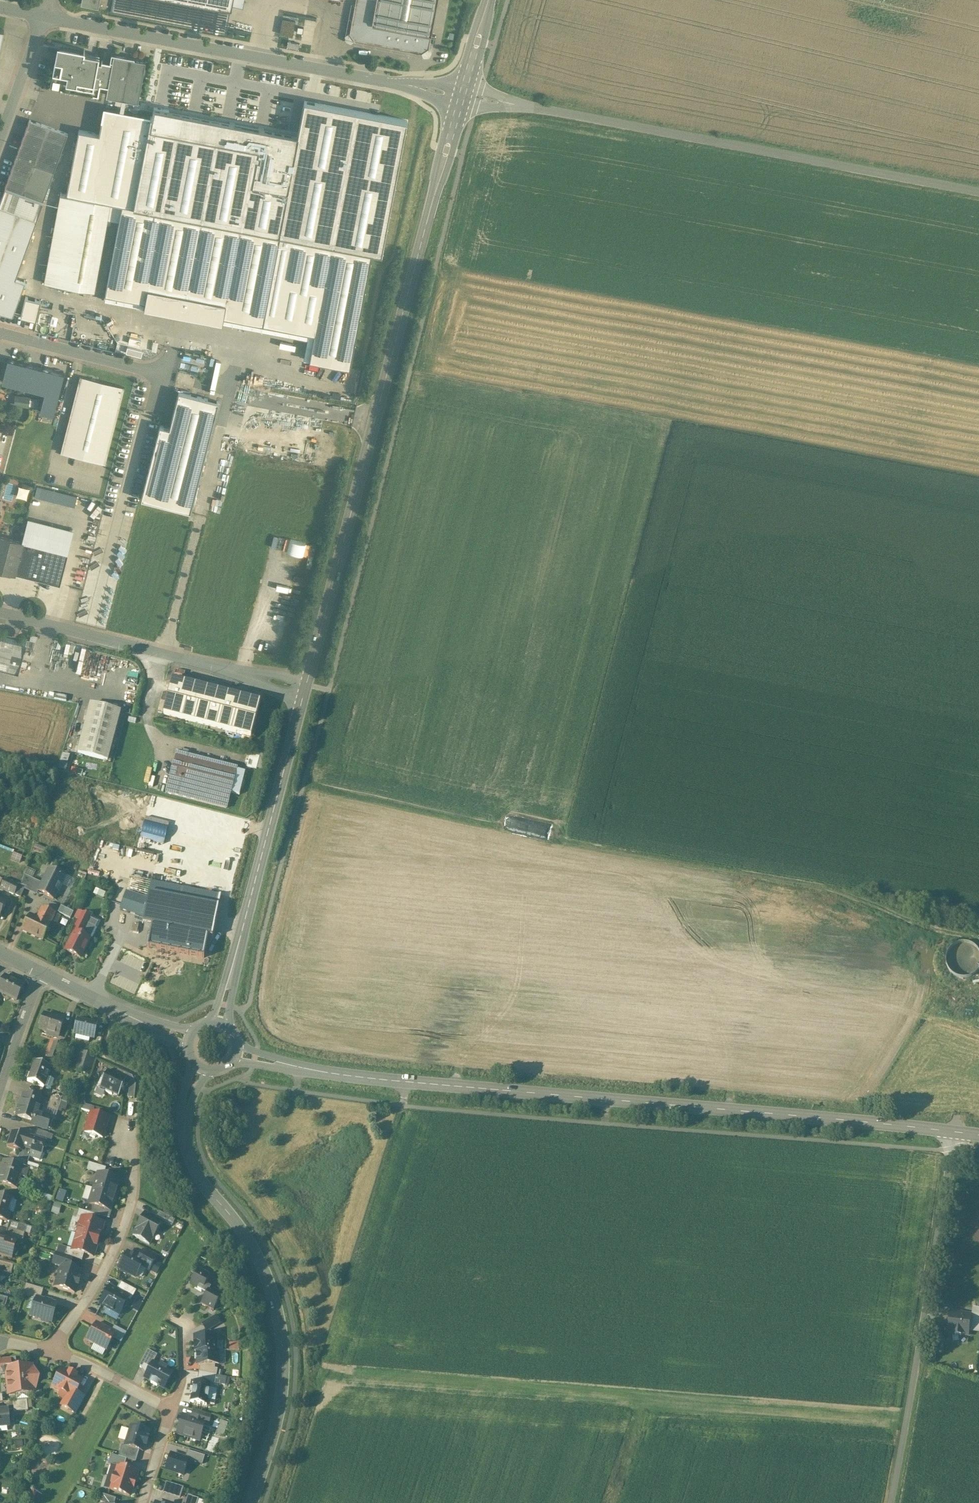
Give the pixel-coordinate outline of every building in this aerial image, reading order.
[(98,6),(109,8),(109,9),(111,10),(113,0),(82,0),(81,4),(98,7),(98,6)] [(225,31),(231,3),(215,0),(113,0),(111,10),(225,31)] [(349,32),(354,39),(420,52),(428,47),(430,33),(371,22),(375,0),(355,0),(349,32)] [(371,22),(430,33),(436,0),(375,0),(371,22)] [(279,33),(292,35),(295,20),(282,18),(279,33)] [(99,54),(60,47),(54,82),(93,89),(94,82),(108,85),(112,64),(109,63),(98,61),(99,54)] [(134,57),(111,52),(109,63),(112,64),(108,85),(106,94),(138,100),(145,59),(134,57)] [(135,206),(372,251),(381,252),(407,120),(303,100),(297,135),(153,107),(152,116),(135,206)] [(99,133),(79,129),(66,193),(110,201),(106,219),(119,221),(122,203),(135,206),(152,116),(103,107),(99,133)] [(67,132),(29,119),(11,166),(26,172),(30,162),(53,171),(67,132)] [(30,162),(26,172),(11,166),(5,185),(43,199),(53,171),(30,162)] [(5,185),(0,198),(0,204),(27,214),(36,217),(43,199),(5,185)] [(66,193),(60,192),(44,283),(93,291),(106,219),(110,201),(66,193)] [(135,206),(122,203),(119,221),(104,299),(307,339),(303,359),(349,369),(372,251),(135,206)] [(12,313),(25,279),(15,276),(33,226),(24,222),(27,214),(0,204),(0,310),(12,313)] [(41,300),(25,296),(21,316),(36,319),(41,300)] [(199,369),(201,357),(184,353),(182,365),(199,369)] [(63,372),(7,357),(2,380),(44,391),(40,411),(52,414),(63,372)] [(79,375),(60,452),(105,463),(124,387),(79,375)] [(218,402),(178,392),(170,426),(158,423),(139,498),(191,511),(218,402)] [(15,405),(39,406),(40,396),(16,395),(15,405)] [(20,486),(18,496),(28,498),(30,488),(20,486)] [(76,506),(78,495),(38,486),(35,496),(76,506)] [(0,535),(0,568),(13,572),(21,541),(0,535)] [(67,553),(21,541),(13,572),(60,584),(67,553)] [(108,628),(121,568),(90,561),(77,621),(108,628)] [(0,636),(0,667),(17,672),(25,642),(0,636)] [(260,703),(172,680),(163,714),(251,737),(260,703)] [(120,711),(90,703),(78,753),(107,761),(120,711)] [(236,769),(176,753),(166,792),(226,808),(236,769)] [(64,876),(49,869),(42,883),(39,888),(46,892),(45,894),(53,899),(57,891),(59,892),(62,885),(60,884),(64,876)] [(30,877),(24,875),(21,884),(26,887),(30,877)] [(42,883),(30,877),(26,887),(24,889),(36,895),(39,888),(42,883)] [(18,886),(4,879),(0,888),(14,894),(18,886)] [(220,895),(151,881),(147,899),(150,900),(144,918),(143,918),(142,924),(152,926),(207,936),(212,937),(220,895)] [(21,884),(19,884),(18,886),(14,894),(14,895),(20,898),(24,889),(26,887),(21,884)] [(147,899),(126,892),(120,910),(143,918),(144,918),(150,900),(147,899)] [(71,918),(74,911),(62,905),(59,912),(71,918)] [(55,913),(42,907),(37,919),(30,915),(23,930),(42,939),(50,925),(49,925),(55,913)] [(91,917),(78,910),(74,917),(78,919),(75,926),(72,931),(74,932),(65,951),(81,958),(90,939),(92,938),(97,928),(88,924),(91,917)] [(207,936),(152,926),(148,947),(203,957),(207,936)] [(5,976),(0,985),(0,992),(16,1000),(23,985),(24,983),(17,980),(16,982),(5,976)] [(64,1020),(52,1016),(51,1020),(43,1017),(39,1029),(47,1032),(46,1034),(53,1037),(54,1034),(58,1036),(64,1020)] [(97,1024),(77,1019),(74,1033),(94,1038),(97,1024)] [(61,1045),(54,1042),(50,1054),(57,1057),(61,1045)] [(93,1057),(81,1053),(76,1070),(87,1074),(93,1057)] [(57,1057),(50,1054),(48,1060),(55,1063),(57,1057)] [(51,1067),(34,1061),(30,1074),(26,1072),(24,1078),(28,1079),(27,1081),(44,1087),(51,1089),(54,1080),(47,1078),(51,1067)] [(126,1079),(107,1070),(99,1088),(106,1091),(105,1092),(112,1095),(112,1094),(118,1097),(124,1084),(127,1079),(126,1079)] [(132,1076),(129,1075),(126,1079),(127,1079),(124,1084),(129,1085),(135,1086),(136,1084),(132,1076)] [(65,1090),(54,1086),(51,1098),(61,1101),(65,1090)] [(41,1101),(24,1095),(22,1102),(20,1101),(18,1108),(20,1109),(17,1116),(33,1121),(35,1122),(37,1114),(41,1101)] [(61,1101),(51,1098),(47,1108),(58,1111),(61,1101)] [(94,1107),(83,1104),(81,1110),(91,1113),(93,1113),(94,1107)] [(93,1113),(91,1113),(85,1132),(89,1134),(90,1137),(95,1138),(97,1136),(102,1138),(108,1118),(93,1113)] [(50,1119),(37,1114),(35,1122),(33,1121),(32,1124),(47,1129),(47,1128),(46,1128),(49,1119),(50,1120),(50,1119)] [(47,1133),(37,1129),(34,1138),(44,1142),(47,1133)] [(26,1136),(13,1132),(8,1147),(20,1151),(21,1151),(26,1136)] [(26,1136),(21,1151),(20,1151),(18,1159),(28,1162),(32,1150),(42,1153),(45,1142),(44,1142),(34,1138),(31,1137),(31,1138),(26,1136)] [(18,1159),(16,1158),(14,1164),(23,1167),(23,1168),(26,1169),(28,1162),(18,1159)] [(6,1161),(3,1170),(2,1169),(0,1175),(0,1183),(14,1188),(18,1176),(20,1176),(23,1168),(23,1167),(14,1164),(6,1161)] [(119,1180),(98,1173),(93,1189),(116,1196),(117,1192),(117,1188),(119,1180)] [(116,1196),(93,1189),(89,1204),(110,1211),(112,1202),(115,1200),(116,1196)] [(0,1196),(0,1220),(7,1222),(10,1213),(8,1212),(12,1200),(4,1197),(0,1196)] [(110,1211),(89,1204),(86,1212),(96,1215),(109,1219),(112,1211),(110,1211)] [(86,1212),(78,1209),(76,1216),(82,1218),(94,1221),(96,1215),(86,1212)] [(170,1217),(159,1211),(156,1216),(167,1222),(170,1217)] [(160,1222),(145,1214),(146,1213),(145,1213),(133,1236),(149,1244),(161,1221),(160,1222)] [(175,1220),(170,1217),(167,1222),(172,1225),(175,1220)] [(94,1221),(82,1218),(81,1222),(79,1223),(77,1229),(78,1231),(77,1234),(98,1240),(103,1224),(94,1221)] [(27,1226),(10,1221),(8,1228),(25,1233),(27,1226)] [(25,1233),(8,1228),(6,1235),(23,1240),(25,1233)] [(98,1240),(77,1234),(73,1250),(72,1250),(84,1254),(93,1256),(98,1240)] [(0,1240),(0,1255),(10,1258),(14,1244),(0,1240)] [(73,1250),(67,1248),(65,1255),(73,1258),(82,1260),(84,1254),(72,1250),(73,1250)] [(156,1258),(143,1251),(139,1259),(144,1261),(141,1266),(149,1270),(156,1258)] [(65,1255),(56,1252),(52,1264),(61,1267),(62,1266),(70,1268),(73,1258),(65,1255)] [(139,1259),(127,1253),(119,1269),(121,1270),(122,1272),(126,1274),(128,1274),(135,1277),(141,1266),(144,1261),(139,1259)] [(0,1262),(0,1270),(11,1273),(13,1265),(0,1262)] [(70,1268),(62,1266),(61,1267),(55,1286),(75,1292),(77,1285),(78,1285),(79,1279),(81,1272),(70,1268)] [(211,1276),(198,1269),(192,1282),(194,1283),(192,1288),(202,1293),(206,1286),(211,1276)] [(136,1291),(120,1282),(116,1290),(129,1297),(128,1300),(130,1301),(136,1291)] [(43,1290),(26,1284),(22,1296),(36,1300),(37,1298),(40,1299),(43,1290)] [(116,1290),(109,1287),(100,1304),(119,1315),(128,1300),(129,1297),(116,1290)] [(210,1288),(206,1295),(201,1305),(214,1312),(223,1295),(210,1288)] [(0,1297),(0,1305),(6,1307),(6,1305),(10,1306),(11,1302),(7,1300),(8,1299),(0,1297)] [(40,1299),(37,1298),(36,1300),(31,1316),(42,1319),(41,1321),(49,1324),(49,1322),(51,1322),(57,1304),(40,1299)] [(139,1311),(143,1302),(137,1299),(133,1309),(139,1311)] [(972,1316),(951,1313),(948,1333),(955,1334),(955,1335),(961,1336),(962,1334),(969,1335),(972,1316)] [(217,1317),(203,1325),(206,1331),(221,1324),(217,1317)] [(111,1331),(96,1324),(87,1340),(106,1350),(112,1339),(115,1333),(111,1331)] [(126,1333),(114,1326),(111,1331),(115,1333),(112,1339),(121,1343),(126,1333)] [(198,1351),(217,1351),(216,1335),(195,1336),(195,1351),(198,1351)] [(198,1366),(219,1365),(218,1350),(217,1351),(198,1351),(198,1366)] [(0,1359),(0,1375),(7,1374),(6,1368),(16,1367),(16,1364),(11,1365),(10,1359),(10,1358),(0,1359)] [(167,1369),(160,1365),(159,1367),(153,1364),(145,1379),(151,1382),(150,1384),(157,1387),(157,1386),(164,1389),(172,1374),(166,1371),(167,1369)] [(16,1367),(6,1368),(7,1374),(7,1381),(38,1378),(33,1368),(32,1369),(31,1365),(16,1367)] [(69,1373),(63,1370),(62,1370),(61,1370),(53,1386),(54,1387),(69,1395),(73,1397),(75,1393),(82,1381),(81,1380),(75,1377),(76,1376),(69,1372),(69,1373)] [(216,1376),(198,1373),(197,1381),(210,1384),(215,1384),(216,1376)] [(219,1376),(217,1383),(230,1386),(231,1378),(219,1376)] [(38,1378),(7,1381),(8,1394),(34,1392),(34,1388),(35,1388),(38,1378)] [(197,1381),(194,1381),(190,1403),(206,1406),(210,1384),(197,1381)] [(73,1397),(69,1395),(63,1405),(63,1406),(75,1413),(83,1398),(75,1393),(73,1397)] [(27,1400),(13,1401),(14,1412),(28,1411),(27,1400)] [(7,1423),(8,1425),(9,1425),(7,1409),(0,1410),(0,1423),(7,1423)] [(211,1416),(194,1411),(191,1418),(205,1422),(204,1425),(208,1426),(211,1416)] [(191,1418),(183,1416),(177,1435),(199,1442),(204,1425),(205,1422),(191,1418)] [(149,1432),(131,1426),(125,1446),(139,1451),(143,1452),(145,1446),(146,1446),(148,1439),(147,1438),(149,1432)] [(139,1451),(125,1446),(122,1445),(118,1457),(126,1460),(135,1462),(139,1451)] [(204,1457),(187,1451),(185,1459),(188,1460),(202,1465),(204,1457)] [(118,1457),(111,1455),(107,1466),(111,1467),(116,1468),(123,1470),(126,1460),(118,1457)] [(185,1459),(171,1455),(166,1470),(183,1475),(188,1460),(185,1459)] [(123,1470),(116,1468),(111,1467),(105,1487),(110,1489),(109,1490),(129,1496),(132,1487),(133,1487),(135,1481),(134,1480),(137,1473),(128,1470),(128,1471),(123,1470)] [(182,1488),(175,1486),(174,1485),(174,1486),(167,1484),(167,1483),(166,1484),(165,1488),(165,1489),(164,1493),(163,1493),(179,1498),(180,1498),(179,1498),(181,1494),(181,1493),(182,1489),(183,1488),(182,1488)] [(102,1495),(100,1502),(102,1502),(114,1502),(116,1499),(102,1495)]
